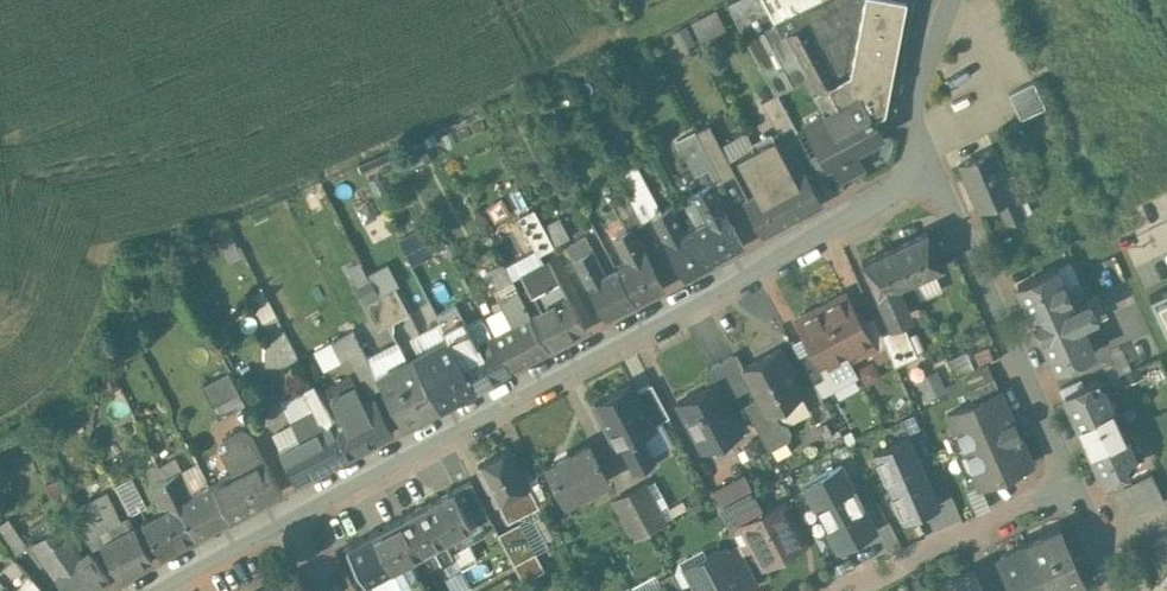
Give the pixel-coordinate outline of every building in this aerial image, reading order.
[(763,0),(729,0),(727,1),(765,74),(793,59),(772,21),(774,19),(763,0)] [(772,21),(793,59),(765,74),(776,95),(793,127),(794,129),(859,95),(847,72),(862,0),(813,0),(774,19),(772,21)] [(847,72),(859,95),(871,117),(880,112),(883,110),(888,111),(891,110),(890,109),(893,107),(902,59),(895,48),(903,0),(862,0),(847,72)] [(717,13),(692,25),(700,41),(724,29),(717,13)] [(1033,82),(1008,93),(1020,119),(1045,107),(1033,82)] [(793,127),(776,95),(761,102),(779,135),(793,127)] [(859,95),(794,129),(795,131),(806,126),(807,128),(811,126),(839,179),(863,167),(855,151),(882,137),(874,121),(883,116),(880,112),(871,117),(859,95)] [(737,174),(710,125),(695,133),(703,147),(713,166),(722,182),(737,174)] [(695,133),(679,141),(687,156),(703,147),(695,133)] [(792,176),(772,138),(754,148),(759,157),(774,186),(792,176)] [(703,147),(687,156),(697,175),(713,166),(703,147)] [(994,149),(958,164),(977,209),(996,201),(1013,194),(994,149)] [(774,186),(759,157),(748,163),(763,191),(774,186)] [(792,176),(774,186),(791,217),(820,201),(803,170),(792,176)] [(763,191),(746,200),(763,232),(791,217),(774,186),(763,191)] [(742,243),(710,187),(693,196),(708,222),(696,229),(712,259),(742,243)] [(1013,194),(996,201),(1006,223),(1022,215),(1013,194)] [(685,234),(671,207),(654,216),(684,274),(712,259),(696,229),(685,234)] [(553,246),(533,208),(517,217),(537,254),(553,246)] [(631,228),(612,237),(627,263),(645,254),(631,228)] [(926,232),(895,246),(909,278),(941,264),(926,232)] [(592,250),(586,238),(568,248),(588,284),(605,275),(591,251),(592,250)] [(895,245),(861,260),(877,294),(897,285),(910,279),(909,278),(895,246),(895,245)] [(627,263),(616,269),(633,301),(662,285),(645,254),(627,263)] [(365,258),(350,264),(377,328),(414,312),(392,261),(371,270),(365,258)] [(559,281),(549,261),(522,275),(532,295),(559,281)] [(1054,268),(1017,285),(1054,367),(1092,350),(1079,321),(1094,314),(1087,301),(1079,304),(1072,307),(1063,286),(1054,268)] [(605,275),(588,284),(605,316),(633,301),(616,269),(605,275)] [(1079,304),(1069,283),(1063,286),(1072,307),(1079,304)] [(897,285),(877,294),(888,320),(908,311),(897,285)] [(517,290),(499,300),(507,315),(514,311),(519,321),(530,315),(517,290)] [(844,295),(839,294),(832,297),(831,302),(821,308),(849,360),(858,356),(860,349),(859,347),(868,342),(871,341),(860,321),(846,294),(844,295)] [(568,295),(530,315),(547,347),(585,327),(568,295)] [(849,360),(821,308),(811,313),(806,312),(799,315),(797,320),(796,321),(810,348),(821,367),(822,367),(824,371),(822,377),(823,378),(820,379),(831,385),(855,372),(849,360)] [(519,321),(497,333),(514,364),(547,347),(530,315),(519,321)] [(872,315),(860,321),(871,341),(868,342),(870,346),(877,348),(885,344),(881,334),(872,315)] [(462,319),(444,329),(448,337),(457,354),(469,347),(463,337),(470,334),(462,319)] [(903,324),(881,334),(885,344),(889,354),(894,364),(916,355),(903,324)] [(315,348),(325,368),(368,347),(358,327),(315,348)] [(469,347),(457,354),(474,386),(508,368),(491,336),(469,347)] [(448,337),(417,353),(443,402),(474,386),(457,354),(448,337)] [(877,348),(870,346),(869,347),(875,359),(877,358),(878,360),(889,354),(885,344),(877,348)] [(810,348),(798,355),(813,383),(820,379),(823,378),(822,377),(824,371),(822,367),(821,367),(810,348)] [(742,368),(741,369),(751,388),(765,414),(800,396),(787,371),(791,369),(780,349),(742,368)] [(735,354),(721,361),(738,395),(751,388),(741,369),(742,368),(735,354)] [(433,408),(406,359),(376,375),(402,424),(433,408)] [(738,395),(721,361),(707,368),(714,382),(725,402),(738,395)] [(920,377),(929,397),(949,389),(940,368),(920,377)] [(227,371),(200,385),(218,419),(245,405),(227,371)] [(993,377),(967,389),(972,402),(999,390),(993,377)] [(1136,463),(1097,378),(1064,393),(1103,478),(1136,463)] [(714,382),(677,402),(703,450),(740,431),(725,402),(714,382)] [(669,416),(651,383),(634,392),(652,425),(669,416)] [(356,384),(332,397),(341,415),(366,402),(356,384)] [(630,384),(593,403),(616,446),(620,444),(633,468),(652,457),(640,434),(653,427),(652,425),(634,392),(630,384)] [(972,402),(946,413),(978,485),(1031,462),(999,390),(972,402)] [(310,395),(294,404),(299,413),(292,416),(302,436),(326,423),(310,395)] [(341,415),(332,420),(349,452),(393,429),(376,396),(366,402),(341,415)] [(302,436),(280,448),(297,480),(349,452),(332,420),(302,436)] [(249,427),(233,436),(238,445),(254,437),(249,427)] [(910,435),(873,451),(888,486),(925,469),(914,446),(915,446),(910,435)] [(238,445),(230,449),(236,459),(229,463),(234,472),(264,456),(254,437),(238,445)] [(589,444),(545,466),(563,501),(607,479),(589,444)] [(508,449),(478,465),(496,500),(497,500),(527,484),(508,449)] [(234,472),(209,485),(227,518),(281,489),(264,456),(234,472)] [(157,462),(141,469),(149,486),(165,478),(157,462)] [(827,470),(803,483),(821,516),(858,496),(841,464),(828,471),(827,470)] [(940,504),(925,469),(888,486),(903,520),(940,504)] [(193,494),(181,470),(165,478),(177,502),(193,494)] [(1150,472),(1124,485),(1136,512),(1163,500),(1150,472)] [(132,505),(149,496),(137,474),(121,483),(132,505)] [(743,474),(709,492),(730,530),(742,523),(764,512),(763,510),(743,474)] [(165,478),(149,486),(161,511),(177,502),(165,478)] [(488,515),(470,480),(453,489),(471,524),(488,515)] [(527,484),(497,500),(508,521),(538,505),(527,484)] [(664,521),(644,484),(629,492),(648,530),(664,521)] [(193,494),(177,502),(194,535),(227,518),(209,485),(193,494)] [(453,489),(426,503),(445,539),(471,524),(453,489)] [(648,530),(629,492),(612,500),(633,538),(648,530)] [(107,493),(75,509),(78,516),(110,499),(107,493)] [(876,530),(858,496),(821,516),(838,548),(860,537),(861,538),(876,530)] [(110,499),(78,516),(89,538),(120,521),(110,499)] [(161,511),(142,521),(159,554),(194,535),(177,502),(161,511)] [(779,502),(763,510),(764,512),(742,523),(764,564),(801,544),(779,502)] [(426,503),(400,517),(418,553),(431,546),(445,539),(426,503)] [(400,517),(373,532),(392,567),(408,558),(418,553),(400,517)] [(9,519),(0,525),(0,532),(17,554),(29,545),(9,519)] [(519,522),(498,533),(514,563),(535,551),(519,522)] [(133,525),(100,543),(117,576),(151,558),(133,525)] [(62,527),(34,546),(56,578),(84,558),(62,527)] [(1024,544),(1045,590),(1058,590),(1083,580),(1059,528),(1024,544)] [(373,532),(345,546),(365,582),(392,567),(373,532)] [(454,557),(445,539),(431,546),(441,565),(454,557)] [(1024,544),(998,555),(1012,587),(1014,590),(1045,590),(1024,544)] [(757,582),(737,545),(724,552),(744,589),(757,582)] [(686,565),(695,582),(692,590),(696,590),(744,590),(744,589),(724,552),(721,547),(686,565)] [(56,578),(66,590),(95,590),(110,581),(91,554),(84,558),(56,578)] [(408,558),(392,567),(404,590),(421,590),(426,588),(412,562),(410,563),(408,558)] [(939,582),(942,590),(983,590),(973,567),(939,582)] [(671,572),(657,579),(662,587),(663,587),(665,590),(681,590),(671,572)] [(260,590),(292,590),(291,588),(285,577),(260,590)] [(301,582),(291,588),(292,590),(306,590),(301,582)]
